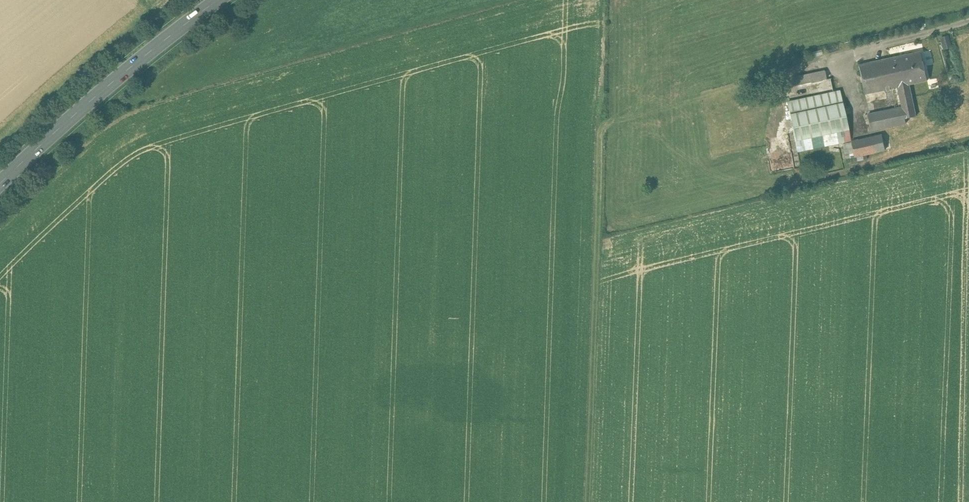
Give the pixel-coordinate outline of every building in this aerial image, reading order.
[(905,56),(912,84),(928,80),(921,52),(905,56)] [(912,84),(905,56),(889,59),(895,88),(909,84),(912,84)] [(889,59),(859,66),(865,94),(894,88),(895,88),(889,59)] [(824,71),(796,77),(797,85),(802,84),(826,79),(824,71)] [(826,79),(802,84),(804,91),(827,86),(826,79)] [(898,108),(867,115),(870,131),(906,123),(905,118),(916,116),(909,84),(895,88),(894,88),(898,108)] [(827,86),(804,91),(805,99),(808,111),(831,106),(827,86)] [(805,99),(787,103),(790,115),(808,111),(805,99)] [(808,111),(790,115),(797,151),(850,140),(843,103),(831,106),(808,111)] [(882,135),(851,142),(854,157),(891,148),(888,134),(882,135)] [(851,142),(844,144),(846,159),(854,157),(851,142)]
